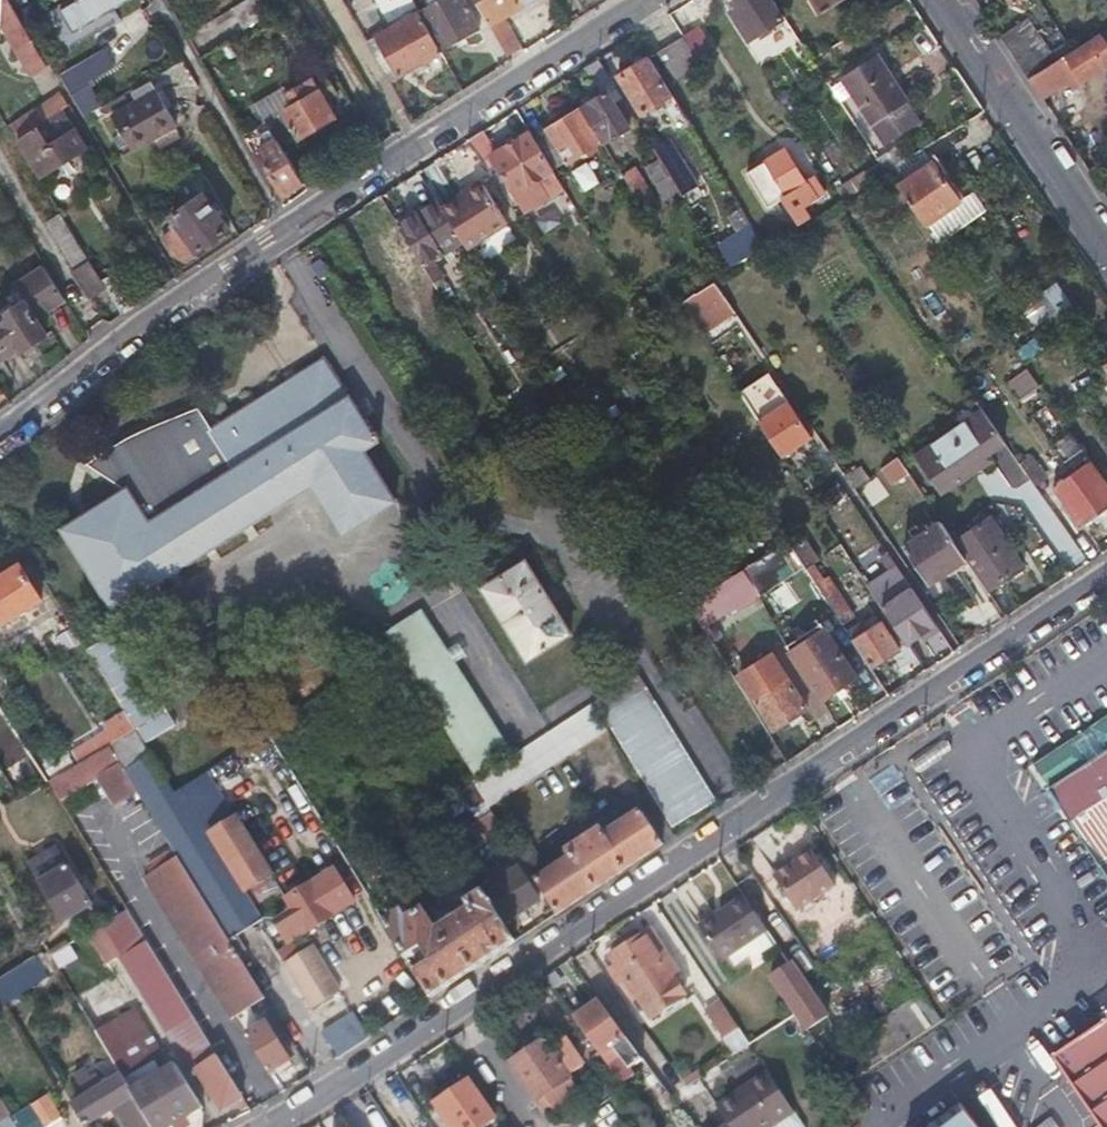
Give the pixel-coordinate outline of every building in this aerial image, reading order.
[(35,72),(42,68),(38,60),(39,58),(5,0),(0,0),(0,28),(27,76),(35,72)] [(63,21),(69,32),(125,0),(77,0),(58,11),(63,21)] [(265,0),(246,0),(231,9),(244,31),(273,14),(265,0)] [(273,14),(291,3),(289,0),(265,0),(273,14)] [(387,25),(415,9),(410,0),(373,0),(387,25)] [(418,14),(438,51),(478,28),(462,0),(429,0),(427,1),(431,6),(418,14)] [(509,61),(524,53),(503,16),(531,0),(475,0),(509,61)] [(734,8),(729,11),(747,39),(782,18),(770,0),(737,0),(740,4),(734,8)] [(803,3),(812,16),(820,11),(822,13),(843,0),(807,0),(803,3)] [(438,51),(418,14),(375,39),(380,48),(370,54),(386,83),(440,54),(438,51)] [(1028,78),(1055,60),(1027,18),(1000,36),(1028,78)] [(782,21),(750,46),(764,64),(796,39),(782,21)] [(681,36),(683,38),(697,61),(713,52),(697,27),(681,36)] [(1055,60),(1028,78),(1041,97),(1069,79),(1074,86),(1106,64),(1106,42),(1103,37),(1100,32),(1099,31),(1055,60)] [(697,61),(683,38),(657,54),(673,81),(699,64),(697,61)] [(582,107),(604,142),(605,143),(631,128),(609,91),(615,87),(597,58),(585,65),(603,94),(582,107)] [(655,66),(640,75),(624,84),(648,122),(678,104),(655,66)] [(892,160),(901,154),(910,148),(897,127),(913,117),(914,116),(882,68),(847,92),(892,160)] [(80,118),(87,114),(94,110),(73,72),(58,80),(80,118)] [(276,102),(282,112),(318,91),(311,79),(285,94),(286,96),(276,102)] [(146,84),(137,89),(128,95),(132,103),(108,117),(128,152),(171,126),(146,84)] [(265,122),(269,129),(280,148),(332,118),(318,91),(282,112),(265,122)] [(15,135),(45,117),(65,105),(59,95),(13,122),(10,117),(1,122),(10,138),(15,135)] [(571,162),(604,142),(582,107),(534,138),(549,163),(565,153),(571,162)] [(53,130),(45,117),(15,135),(37,175),(83,147),(72,129),(46,144),(41,137),(53,130)] [(686,117),(680,120),(673,124),(684,142),(696,134),(686,117)] [(927,137),(913,117),(897,127),(910,148),(927,137)] [(280,148),(269,129),(261,134),(268,145),(255,152),(281,196),(302,184),(280,148)] [(553,170),(549,163),(534,138),(530,130),(497,152),(483,129),(471,137),(498,181),(507,175),(517,192),(553,170)] [(670,176),(677,172),(683,167),(668,143),(654,150),(668,172),(670,176)] [(823,194),(812,175),(804,180),(784,148),(746,172),(767,207),(781,198),(797,224),(809,217),(803,207),(823,194)] [(930,163),(921,148),(885,172),(895,186),(930,163)] [(585,192),(600,182),(587,162),(572,171),(585,192)] [(923,226),(940,214),(957,201),(930,163),(895,186),(923,226)] [(194,164),(190,167),(186,170),(194,183),(202,177),(194,164)] [(640,165),(625,174),(649,212),(663,204),(640,165)] [(671,204),(683,197),(670,176),(668,172),(655,179),(671,204)] [(442,207),(455,228),(468,248),(507,222),(481,182),(442,207)] [(199,195),(184,206),(169,217),(174,224),(160,236),(181,264),(225,231),(199,195)] [(437,198),(397,223),(424,265),(442,254),(434,241),(455,228),(442,207),(437,198)] [(751,219),(716,242),(734,268),(769,244),(751,219)] [(424,265),(397,223),(360,246),(413,332),(432,320),(415,291),(433,280),(424,265)] [(321,256),(312,262),(320,276),(329,270),(321,256)] [(46,266),(43,268),(62,301),(66,299),(46,266)] [(62,301),(43,268),(19,281),(23,286),(25,286),(41,314),(62,301)] [(105,294),(98,282),(90,269),(77,277),(91,302),(105,294)] [(113,273),(98,282),(105,294),(119,316),(133,305),(113,273)] [(716,281),(708,286),(699,291),(721,326),(738,314),(716,281)] [(1045,292),(1061,309),(1072,299),(1057,282),(1045,292)] [(23,286),(15,291),(9,294),(13,300),(3,306),(6,310),(0,314),(0,357),(1,359),(17,349),(18,350),(45,334),(35,317),(41,314),(25,286),(23,286)] [(1058,320),(1052,312),(1047,304),(1027,316),(1039,333),(1058,320)] [(125,490),(62,529),(113,611),(316,481),(349,532),(396,501),(363,450),(380,439),(378,437),(381,435),(377,428),(374,430),(352,396),(350,397),(325,358),(322,358),(210,431),(198,411),(163,424),(142,434),(119,446),(99,457),(92,462),(122,486),(125,490)] [(1030,366),(1009,381),(1022,400),(1043,385),(1030,366)] [(741,389),(783,455),(809,438),(786,402),(781,405),(778,400),(775,401),(760,378),(741,389)] [(530,400),(514,410),(525,427),(542,419),(530,400)] [(1052,400),(1032,416),(1049,438),(1069,422),(1052,400)] [(935,493),(944,487),(954,480),(956,483),(973,473),(968,465),(1003,443),(981,412),(911,457),(935,493)] [(1076,443),(1079,441),(1082,439),(1074,429),(1068,432),(1076,443)] [(896,456),(888,461),(880,466),(892,483),(907,473),(896,456)] [(1071,475),(1052,488),(1079,529),(1106,510),(1106,486),(1090,462),(1071,475)] [(988,517),(952,540),(965,559),(986,591),(1023,566),(1001,533),(1002,527),(995,517),(988,517)] [(952,540),(946,531),(940,522),(933,526),(930,521),(924,526),(927,530),(902,547),(927,585),(965,559),(952,540)] [(748,581),(793,552),(787,542),(742,572),(748,581)] [(484,585),(531,660),(574,632),(528,558),(484,585)] [(853,617),(839,596),(826,575),(824,576),(814,561),(803,568),(841,624),(853,617)] [(868,586),(873,582),(878,579),(868,563),(858,569),(868,586)] [(1,625),(40,601),(17,564),(0,575),(0,623),(1,625)] [(702,631),(756,595),(748,581),(742,572),(688,608),(702,631)] [(933,626),(921,608),(910,591),(882,608),(905,644),(933,626)] [(414,613),(378,637),(471,777),(507,754),(414,613)] [(361,619),(348,628),(357,641),(370,632),(361,619)] [(869,669),(883,660),(896,651),(878,622),(850,640),(869,669)] [(123,626),(87,648),(148,744),(183,722),(123,626)] [(855,680),(843,662),(832,644),(804,662),(798,654),(793,657),(821,702),(855,680)] [(805,711),(788,684),(770,658),(740,677),(774,731),(787,723),(791,728),(803,720),(800,714),(805,711)] [(670,829),(716,803),(643,674),(597,700),(670,829)] [(1058,803),(1106,876),(1106,704),(1028,757),(1058,803)] [(470,784),(484,806),(486,809),(604,734),(587,708),(470,784)] [(104,750),(130,734),(124,724),(67,758),(74,769),(104,750)] [(169,798),(130,734),(104,750),(176,864),(205,911),(218,931),(226,944),(252,928),(258,923),(258,922),(240,894),(267,878),(205,779),(202,776),(169,798)] [(220,769),(205,779),(267,878),(278,872),(232,797),(236,794),(220,769)] [(105,796),(80,814),(88,825),(113,807),(105,796)] [(481,808),(484,811),(486,814),(477,820),(494,844),(504,837),(486,809),(484,806),(481,808)] [(636,813),(619,824),(601,835),(596,829),(559,853),(563,860),(537,877),(528,883),(549,916),(657,845),(636,813)] [(516,865),(525,859),(531,855),(519,838),(505,848),(516,865)] [(808,847),(791,857),(794,862),(811,852),(808,847)] [(794,862),(773,875),(796,911),(833,888),(811,852),(794,862)] [(460,859),(454,863),(447,868),(455,880),(458,879),(468,872),(460,859)] [(528,883),(537,877),(525,859),(516,865),(528,883)] [(228,1019),(260,999),(226,944),(218,931),(205,911),(176,864),(143,884),(228,1019)] [(471,891),(473,893),(493,924),(528,901),(506,869),(471,891)] [(89,910),(77,890),(65,871),(37,890),(61,928),(89,910)] [(464,888),(475,881),(468,872),(458,879),(464,888)] [(292,912),(284,918),(276,923),(290,946),(354,906),(334,873),(286,903),(292,912)] [(284,905),(267,878),(240,894),(258,922),(270,914),(271,913),(277,909),(284,905)] [(493,924),(473,893),(455,905),(460,912),(444,922),(446,924),(432,934),(425,932),(412,912),(394,923),(390,917),(374,927),(396,961),(412,951),(421,965),(405,975),(421,1000),(506,944),(493,924)] [(743,897),(720,913),(697,928),(720,963),(766,932),(743,897)] [(270,914),(276,923),(284,918),(292,912),(286,903),(284,905),(277,909),(271,913),(270,914)] [(415,904),(390,917),(394,923),(412,912),(415,904)] [(98,928),(119,961),(143,945),(123,913),(98,928)] [(608,947),(610,951),(612,954),(602,961),(608,970),(601,975),(611,990),(618,985),(645,1023),(679,1000),(638,937),(629,943),(624,936),(608,947)] [(119,961),(155,1018),(190,1075),(194,1072),(220,1113),(241,1100),(143,945),(119,961)] [(311,950),(278,969),(305,1012),(337,992),(311,950)] [(5,1006),(53,975),(39,952),(0,977),(0,998),(5,1006)] [(806,1031),(816,1025),(825,1018),(790,966),(770,979),(806,1031)] [(877,1021),(892,1047),(928,1027),(913,1000),(877,1021)] [(642,1060),(621,1031),(600,1002),(572,1020),(615,1078),(642,1060)] [(721,1003),(712,1009),(704,1015),(722,1041),(739,1029),(721,1003)] [(1102,1016),(1053,1048),(1106,1126),(1106,1012),(1102,1016)] [(336,1059),(351,1049),(366,1040),(349,1014),(319,1033),(336,1059)] [(131,1096),(125,1085),(121,1079),(115,1069),(96,1037),(88,1024),(77,1030),(97,1063),(101,1061),(114,1081),(107,1085),(104,1079),(98,1083),(96,1079),(81,1089),(87,1098),(73,1105),(85,1125),(112,1109),(122,1126),(150,1126),(131,1096)] [(114,1026),(96,1037),(115,1069),(133,1057),(114,1026)] [(258,1078),(268,1072),(279,1065),(255,1028),(234,1041),(258,1078)] [(537,1103),(554,1091),(570,1080),(566,1075),(563,1070),(559,1064),(548,1048),(543,1041),(510,1064),(537,1103)] [(557,1041),(548,1048),(559,1064),(568,1057),(557,1041)] [(133,1057),(115,1069),(121,1079),(128,1075),(159,1056),(152,1045),(133,1057)] [(567,1066),(563,1070),(566,1075),(571,1071),(567,1066)] [(201,1108),(176,1069),(162,1078),(155,1068),(139,1077),(146,1088),(131,1096),(150,1126),(169,1126),(201,1108)] [(721,1126),(813,1126),(766,1071),(719,1110),(729,1120),(721,1126)] [(128,1075),(121,1079),(125,1085),(132,1081),(128,1075)] [(481,1103),(468,1084),(434,1107),(448,1126),(487,1126),(490,1125),(494,1122),(490,1116),(481,1103)] [(37,1117),(43,1126),(47,1126),(61,1119),(46,1095),(30,1105),(37,1117)] [(10,1117),(0,1100),(0,1124),(10,1117)] [(979,1126),(981,1124),(974,1114),(972,1116),(961,1102),(927,1126),(980,1126),(979,1126)] [(380,1108),(356,1123),(358,1126),(392,1126),(380,1108)] [(490,1125),(492,1126),(505,1126),(495,1112),(490,1116),(494,1122),(490,1125)] [(10,1117),(0,1124),(0,1126),(17,1126),(18,1126),(11,1116),(10,1117)] [(1054,1116),(1037,1126),(1061,1126),(1054,1116)]
